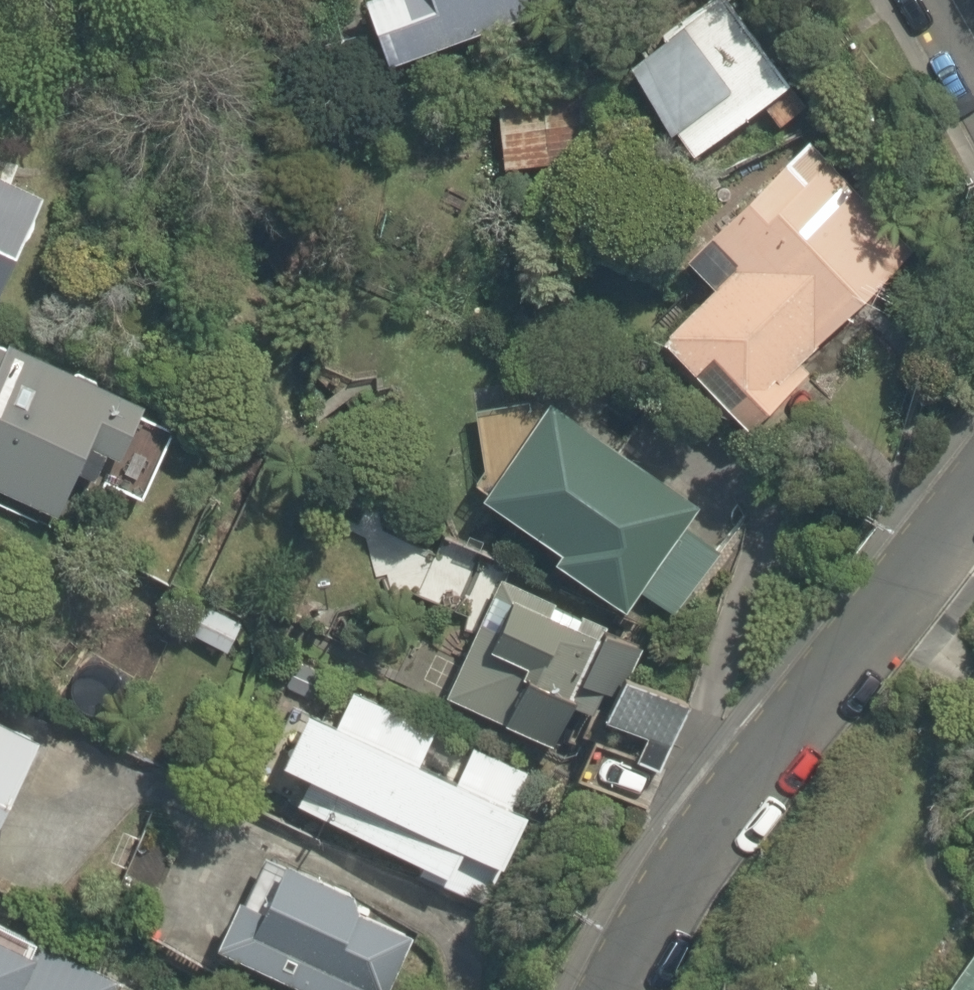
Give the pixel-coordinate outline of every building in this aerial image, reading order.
[(400,60),(572,0),(379,0),(400,60)] [(639,50),(701,152),(796,93),(739,0),(720,0),(639,50)] [(581,96),(496,115),(510,177),(595,158),(581,96)] [(779,417),(817,383),(809,374),(931,262),(819,141),(694,256),(726,291),(676,337),(714,377),(729,363),(779,417)] [(3,314),(0,320),(0,333),(35,347),(98,189),(0,149),(0,313),(3,314)] [(164,510),(202,431),(2,339),(0,342),(0,488),(73,527),(86,502),(114,517),(128,491),(164,510)] [(486,486),(636,605),(646,593),(677,617),(731,549),(696,521),(704,510),(559,395),(486,486)] [(474,639),(504,575),(400,528),(371,592),(474,639)] [(565,753),(602,687),(616,695),(642,649),(628,641),(523,581),(460,693),(565,753)] [(697,721),(646,688),(605,752),(656,785),(697,721)] [(12,879),(76,740),(0,705),(0,873),(12,879)] [(561,786),(442,725),(390,827),(509,888),(561,786)] [(275,848),(228,961),(298,989),(397,989),(429,912),(275,848)] [(13,921),(0,947),(0,989),(143,989),(144,987),(13,921)] [(957,989),(973,989),(973,961),(957,989)]
